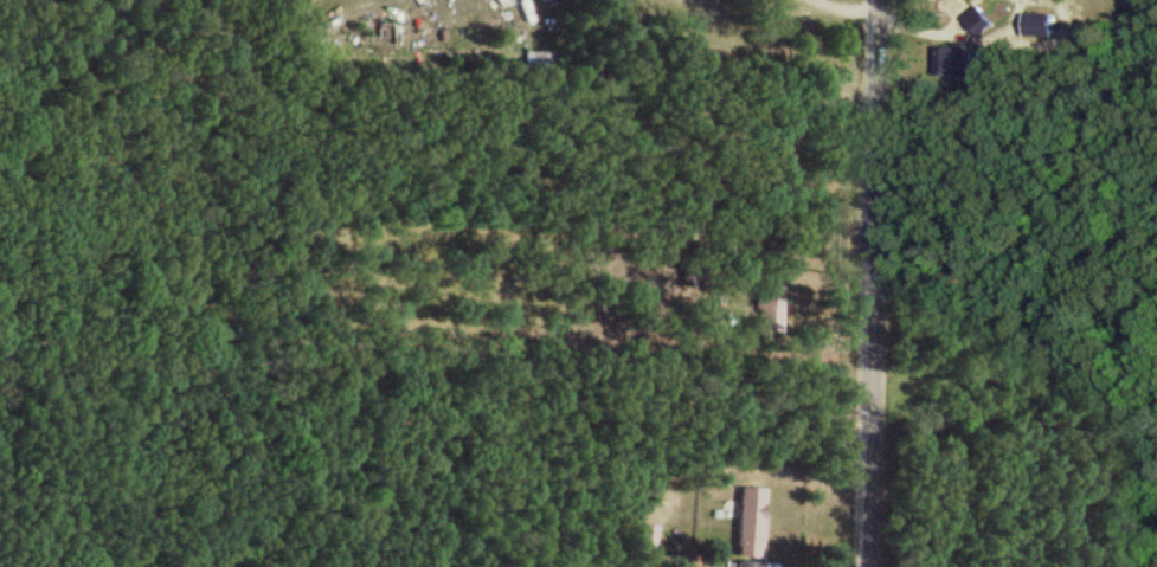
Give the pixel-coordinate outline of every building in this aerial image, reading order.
[(998,22),(988,10),(973,22),(983,34),(998,22)] [(978,74),(978,46),(948,46),(948,74),(978,74)] [(552,75),(552,49),(525,49),(525,75),(552,75)] [(758,328),(782,328),(782,285),(758,285),(758,328)] [(765,487),(740,486),(738,566),(763,566),(765,487)]
